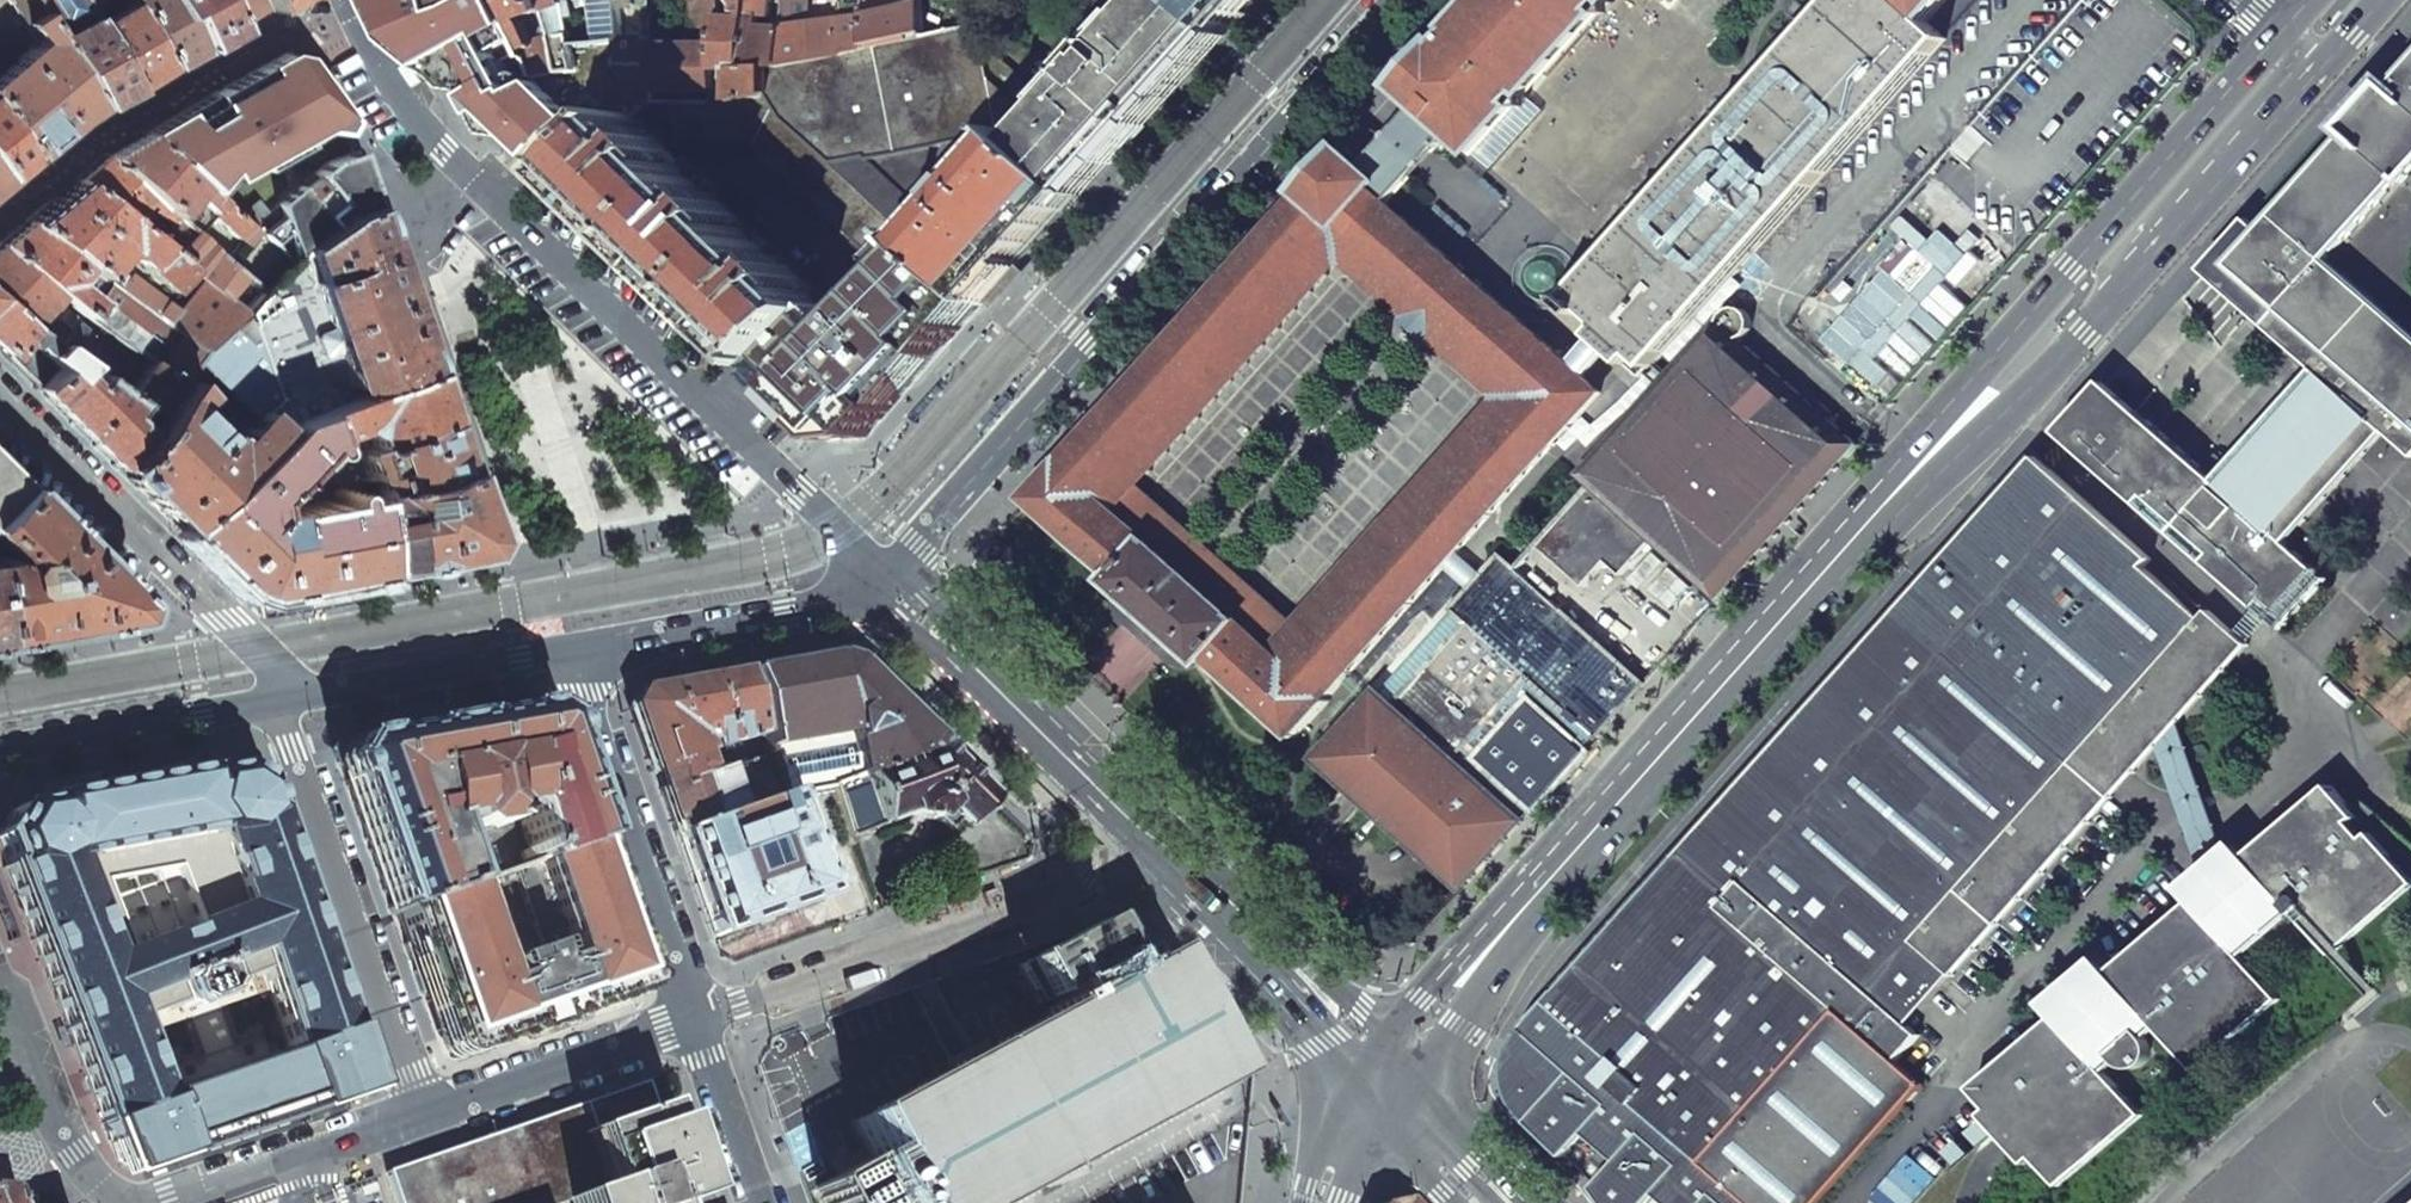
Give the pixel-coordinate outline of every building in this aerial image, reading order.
[(35,158),(59,138),(75,125),(98,108),(52,34),(55,33),(32,0),(11,0),(37,40),(4,68),(0,62),(0,112),(35,158)] [(55,33),(87,12),(81,0),(32,0),(55,33)] [(130,0),(81,0),(87,12),(133,88),(157,72),(167,66),(130,0)] [(167,66),(233,28),(218,0),(130,0),(167,66)] [(233,28),(239,25),(260,13),(266,9),(261,0),(218,0),(233,28)] [(266,9),(282,0),(261,0),(266,9)] [(466,0),(390,0),(382,3),(393,20),(439,77),(489,131),(500,124),(518,114),(525,114),(466,0)] [(525,114),(550,110),(537,78),(506,0),(466,0),(525,114)] [(537,78),(562,73),(542,0),(506,0),(537,78)] [(619,0),(593,0),(597,30),(607,29),(608,34),(614,33),(614,40),(591,43),(591,44),(575,46),(580,70),(562,73),(537,78),(550,110),(592,105),(629,105),(623,40),(620,8),(619,0)] [(565,0),(542,0),(562,73),(580,70),(575,46),(569,17),(565,0)] [(569,17),(575,15),(574,8),(587,5),(586,0),(565,0),(569,17)] [(620,8),(634,6),(634,0),(619,0),(620,8)] [(719,0),(694,0),(693,26),(717,26),(718,13),(719,0)] [(749,20),(745,68),(770,68),(780,67),(784,28),(762,27),(763,16),(771,17),(772,0),(751,0),(749,20)] [(780,67),(846,52),(840,19),(808,23),(810,2),(816,2),(816,0),(786,0),(784,28),(780,67)] [(840,19),(846,52),(868,48),(863,11),(866,0),(840,0),(840,19)] [(863,11),(868,48),(925,36),(921,0),(866,0),(863,11)] [(1001,132),(1012,131),(1082,192),(1154,112),(1226,31),(1190,0),(1117,0),(1036,90),(1001,132)] [(1226,31),(1253,0),(1190,0),(1226,31)] [(1543,0),(1480,0),(1453,30),(1458,35),(1457,36),(1450,35),(1448,36),(1445,39),(1445,44),(1447,48),(1445,49),(1439,43),(1399,88),(1417,105),(1435,121),(1543,0)] [(1435,121),(1450,135),(1473,153),(1610,0),(1543,0),(1435,121)] [(1556,292),(1565,300),(1835,0),(1818,0),(1556,292)] [(1947,39),(1928,22),(1903,0),(1835,0),(1565,300),(1583,317),(1588,311),(1604,325),(1619,339),(1651,368),(1947,39)] [(1928,22),(1947,0),(1903,0),(1928,22)] [(647,38),(623,40),(629,105),(645,106),(654,105),(653,43),(652,8),(645,8),(647,38)] [(55,33),(52,34),(98,108),(121,95),(133,88),(87,12),(55,33)] [(726,13),(718,13),(717,26),(716,43),(713,102),(731,101),(768,95),(770,68),(745,68),(749,20),(726,19),(726,13)] [(780,67),(770,68),(768,95),(784,118),(835,163),(870,159),(870,160),(1001,132),(1036,90),(983,43),(980,26),(925,36),(868,48),(846,52),(780,67)] [(653,43),(654,105),(713,102),(716,43),(653,43)] [(284,54),(143,133),(211,193),(227,175),(228,176),(255,161),(259,169),(304,144),(299,136),(315,127),(335,130),(342,119),(342,118),(297,57),(284,54)] [(2394,91),(2387,85),(2344,132),(2351,139),(2265,237),(2252,225),(2212,269),(2220,285),(2250,311),(2247,313),(2317,375),(2217,486),(2149,424),(2146,427),(2117,401),(2101,394),(2067,432),(2061,439),(2281,634),(2326,583),(2284,545),(2384,434),(2410,458),(2410,335),(2328,262),(2400,182),(2407,188),(2410,183),(2410,72),(2394,91)] [(654,105),(645,106),(643,108),(649,114),(661,117),(668,115),(677,144),(758,144),(765,159),(877,260),(906,230),(835,163),(784,118),(768,95),(731,101),(713,102),(654,105)] [(592,105),(550,110),(525,114),(518,114),(500,124),(563,185),(572,179),(633,115),(643,108),(645,106),(629,105),(592,105)] [(1399,125),(1364,165),(1370,171),(1371,169),(1383,180),(1373,192),(1388,205),(1450,135),(1435,121),(1417,105),(1399,125)] [(9,180),(27,164),(35,158),(0,112),(0,169),(9,180)] [(633,115),(572,179),(596,203),(593,206),(639,251),(641,249),(668,275),(695,300),(693,302),(738,346),(742,343),(770,370),(828,311),(813,297),(816,295),(812,291),(810,294),(801,286),(806,281),(790,266),(785,271),(778,264),(782,261),(774,254),(771,257),(750,237),(754,233),(746,226),(743,230),(736,223),(741,218),(725,202),(720,207),(713,200),(716,197),(709,190),(706,193),(685,173),(688,170),(681,163),(678,166),(671,159),(676,155),(660,140),(656,144),(647,136),(650,133),(646,130),(644,133),(635,125),(639,121),(633,115)] [(1001,132),(870,160),(870,159),(835,163),(906,230),(983,303),(1082,192),(1012,131),(1001,132)] [(251,228),(249,226),(234,213),(222,203),(211,193),(143,133),(137,137),(107,154),(189,228),(199,217),(195,214),(202,206),(212,215),(211,216),(235,238),(241,232),(245,236),(251,228)] [(1028,500),(1116,579),(1113,582),(1205,665),(1209,662),(1295,739),(1296,738),(1331,699),(1328,697),(1600,394),(1585,380),(1569,366),(1388,205),(1373,192),(1383,180),(1371,169),(1370,171),(1364,165),(1345,148),(1338,157),(1336,154),(1302,192),(1305,195),(1066,463),(1063,460),(1028,500)] [(343,216),(373,204),(354,152),(327,161),(313,173),(317,177),(302,190),(299,186),(281,204),(267,214),(249,226),(251,228),(290,262),(299,252),(320,236),(343,216)] [(189,228),(107,154),(100,160),(77,179),(127,218),(191,269),(205,280),(244,312),(264,290),(224,260),(189,228)] [(1,191),(11,183),(9,180),(0,169),(0,192),(1,191)] [(111,283),(201,352),(244,312),(205,280),(180,310),(135,276),(127,276),(111,263),(127,245),(135,247),(137,257),(145,267),(172,291),(191,269),(127,218),(77,179),(52,200),(26,221),(86,264),(111,283)] [(234,213),(249,226),(267,214),(256,198),(234,213)] [(244,312),(258,349),(405,300),(373,204),(343,216),(320,236),(299,252),(290,262),(264,290),(244,312)] [(0,243),(58,292),(92,319),(152,361),(181,383),(183,380),(191,368),(196,360),(201,352),(111,283),(95,299),(72,281),(86,264),(26,221),(17,229),(0,243)] [(882,416),(983,303),(906,230),(877,260),(828,311),(770,370),(763,378),(828,440),(867,437),(884,418),(882,416)] [(113,385),(129,361),(77,323),(79,321),(52,298),(58,292),(0,243),(0,300),(29,325),(68,353),(81,362),(96,373),(113,385)] [(72,281),(95,299),(111,283),(86,264),(72,281)] [(36,387),(55,367),(68,353),(29,325),(0,300),(0,348),(6,353),(4,356),(11,363),(36,387)] [(405,300),(258,349),(282,421),(285,419),(313,409),(430,370),(405,300)] [(1710,334),(1594,464),(1592,463),(1580,476),(1592,486),(1653,540),(1720,601),(1858,445),(1740,339),(1740,338),(1747,336),(1752,329),(1752,322),(1750,315),(1743,308),(1737,308),(1729,309),(1723,314),(1720,322),(1718,320),(1707,331),(1710,334)] [(149,499),(178,528),(282,421),(258,349),(244,312),(201,352),(196,360),(252,415),(236,431),(239,437),(234,442),(226,443),(216,432),(215,435),(181,403),(193,390),(188,385),(192,381),(189,379),(196,372),(191,368),(183,380),(181,383),(157,416),(118,469),(149,499)] [(1604,325),(1569,366),(1585,380),(1611,349),(1619,339),(1604,325)] [(1611,349),(1643,377),(1651,368),(1619,339),(1611,349)] [(81,362),(68,353),(55,367),(36,387),(44,395),(118,469),(157,416),(127,395),(113,385),(96,373),(86,382),(75,370),(81,362)] [(127,395),(157,416),(181,383),(152,361),(127,395)] [(368,435),(373,447),(448,420),(430,370),(313,409),(325,439),(356,428),(368,435)] [(282,421),(178,528),(208,558),(237,587),(269,592),(379,572),(365,495),(337,460),(325,439),(313,409),(285,419),(282,421)] [(365,495),(379,572),(478,554),(488,538),(448,420),(373,447),(359,452),(369,480),(374,478),(379,492),(365,495)] [(1037,442),(1045,449),(1060,432),(1056,429),(1052,425),(1037,442)] [(1654,893),(1652,892),(1537,1020),(1525,1038),(1521,1045),(1514,1063),(1512,1070),(1512,1075),(1514,1084),(1516,1091),(1522,1103),(1536,1124),(1570,1159),(1590,1137),(1619,1164),(1598,1190),(1607,1202),(1652,1202),(1657,1197),(1664,1202),(1824,1202),(1926,1090),(1898,1066),(1922,1039),(1911,1030),(1872,996),(1910,953),(1917,946),(1941,968),(1955,980),(2106,810),(2067,776),(2104,735),(2142,769),(2249,650),(2210,615),(2202,623),(2145,572),(2152,563),(2037,462),(1654,893)] [(15,483),(0,468),(0,498),(15,483)] [(1099,497),(1289,667),(1311,643),(1121,473),(1099,497)] [(128,618),(134,599),(15,483),(0,498),(0,550),(10,559),(5,566),(1,566),(0,561),(0,640),(128,618)] [(1592,486),(1538,545),(1584,586),(1606,562),(1622,575),(1653,540),(1592,486)] [(1469,622),(1530,676),(1599,738),(1646,684),(1501,554),(1453,608),(1469,622)] [(1469,622),(1394,705),(1455,760),(1530,676),(1469,622)] [(831,657),(745,672),(762,733),(769,753),(781,795),(785,795),(829,787),(936,748),(848,662),(840,660),(831,657)] [(726,745),(762,733),(745,672),(707,679),(726,745)] [(726,745),(707,679),(665,687),(689,756),(698,753),(726,745)] [(630,707),(652,770),(689,756),(665,687),(638,691),(630,707)] [(1318,758),(1465,888),(1524,821),(1455,760),(1394,705),(1378,691),(1318,758)] [(533,710),(346,745),(337,761),(391,913),(392,913),(593,842),(586,821),(550,719),(533,710)] [(2067,776),(2106,809),(2142,769),(2104,735),(2067,776)] [(963,830),(991,802),(948,759),(936,748),(829,787),(845,839),(880,826),(880,824),(906,814),(906,816),(933,821),(935,819),(946,830),(955,822),(963,830)] [(660,792),(706,774),(698,753),(689,756),(652,770),(657,783),(660,792)] [(675,835),(781,795),(769,753),(706,774),(660,792),(675,835)] [(6,863),(7,866),(3,868),(95,1104),(117,1161),(143,1171),(297,1117),(348,1099),(360,1073),(269,812),(265,813),(257,788),(258,786),(230,770),(229,772),(204,776),(203,772),(95,791),(69,796),(64,797),(61,798),(39,801),(39,806),(13,811),(11,809),(0,829),(0,849),(6,863)] [(2110,975),(2139,1011),(2087,1054),(2057,1019),(1973,1091),(1991,1111),(1983,1118),(1997,1134),(2004,1128),(2032,1160),(2056,1189),(2140,1117),(2103,1072),(2115,1063),(2120,1068),(2126,1070),(2132,1071),(2137,1069),(2142,1066),(2146,1062),(2149,1056),(2148,1045),(2145,1040),(2143,1038),(2155,1029),(2192,1073),(2277,1001),(2239,957),(2291,913),(2329,958),(2410,889),(2410,882),(2371,836),(2365,841),(2351,825),(2359,821),(2358,819),(2351,811),(2332,788),(2247,860),(2256,871),(2205,915),(2195,904),(2110,975)] [(1019,790),(1011,799),(1028,813),(1032,809),(1035,805),(1019,790)] [(823,898),(785,795),(781,795),(675,835),(711,939),(727,933),(823,898)] [(2385,824),(2361,802),(2351,811),(2358,819),(2359,821),(2351,825),(2365,841),(2371,836),(2385,824)] [(1047,815),(1040,823),(1057,838),(1060,834),(1064,829),(1047,815)] [(2385,824),(2371,836),(2410,882),(2410,881),(2410,847),(2385,824)] [(404,946),(421,993),(429,999),(445,1047),(449,1051),(455,1054),(459,1054),(463,1054),(497,1042),(507,1028),(539,1017),(575,1005),(592,1009),(625,997),(630,994),(634,990),(635,986),(635,978),(618,932),(621,922),(605,875),(601,873),(599,874),(589,846),(594,845),(593,842),(392,913),(393,916),(397,915),(406,942),(404,944),(404,946)] [(2205,915),(2256,871),(2247,860),(2241,853),(2189,897),(2195,904),(2205,915)] [(0,890),(0,913),(9,936),(13,934),(17,933),(11,920),(0,890)] [(1082,931),(1017,966),(1039,1004),(1053,996),(1057,1001),(1040,1011),(1044,1019),(1112,982),(1105,968),(1114,963),(1093,926),(1082,931)] [(1911,1030),(1955,980),(1941,968),(1935,975),(1910,953),(1872,996),(1911,1030)] [(952,1068),(854,1121),(851,1123),(873,1162),(860,1168),(858,1164),(817,1186),(818,1188),(826,1202),(991,1202),(1095,1146),(1215,1081),(1151,961),(1112,982),(1044,1019),(974,1057),(955,1067),(952,1068)] [(2104,968),(2052,1012),(2057,1019),(2087,1054),(2139,1011),(2110,975),(2104,968)] [(1221,988),(1214,996),(1230,1011),(1234,1006),(1238,1002),(1221,988)] [(63,1030),(62,1027),(56,1029),(62,1047),(69,1045),(63,1030)] [(645,1082),(530,1123),(444,1152),(386,1172),(397,1202),(562,1202),(575,1198),(576,1202),(686,1202),(687,1202),(658,1118),(645,1082)] [(2032,1160),(2004,1128),(1997,1134),(2025,1167),(2032,1160)] [(373,1176),(344,1186),(347,1192),(375,1182),(373,1176)] [(15,1191),(0,1190),(0,1202),(18,1202),(15,1191)]
